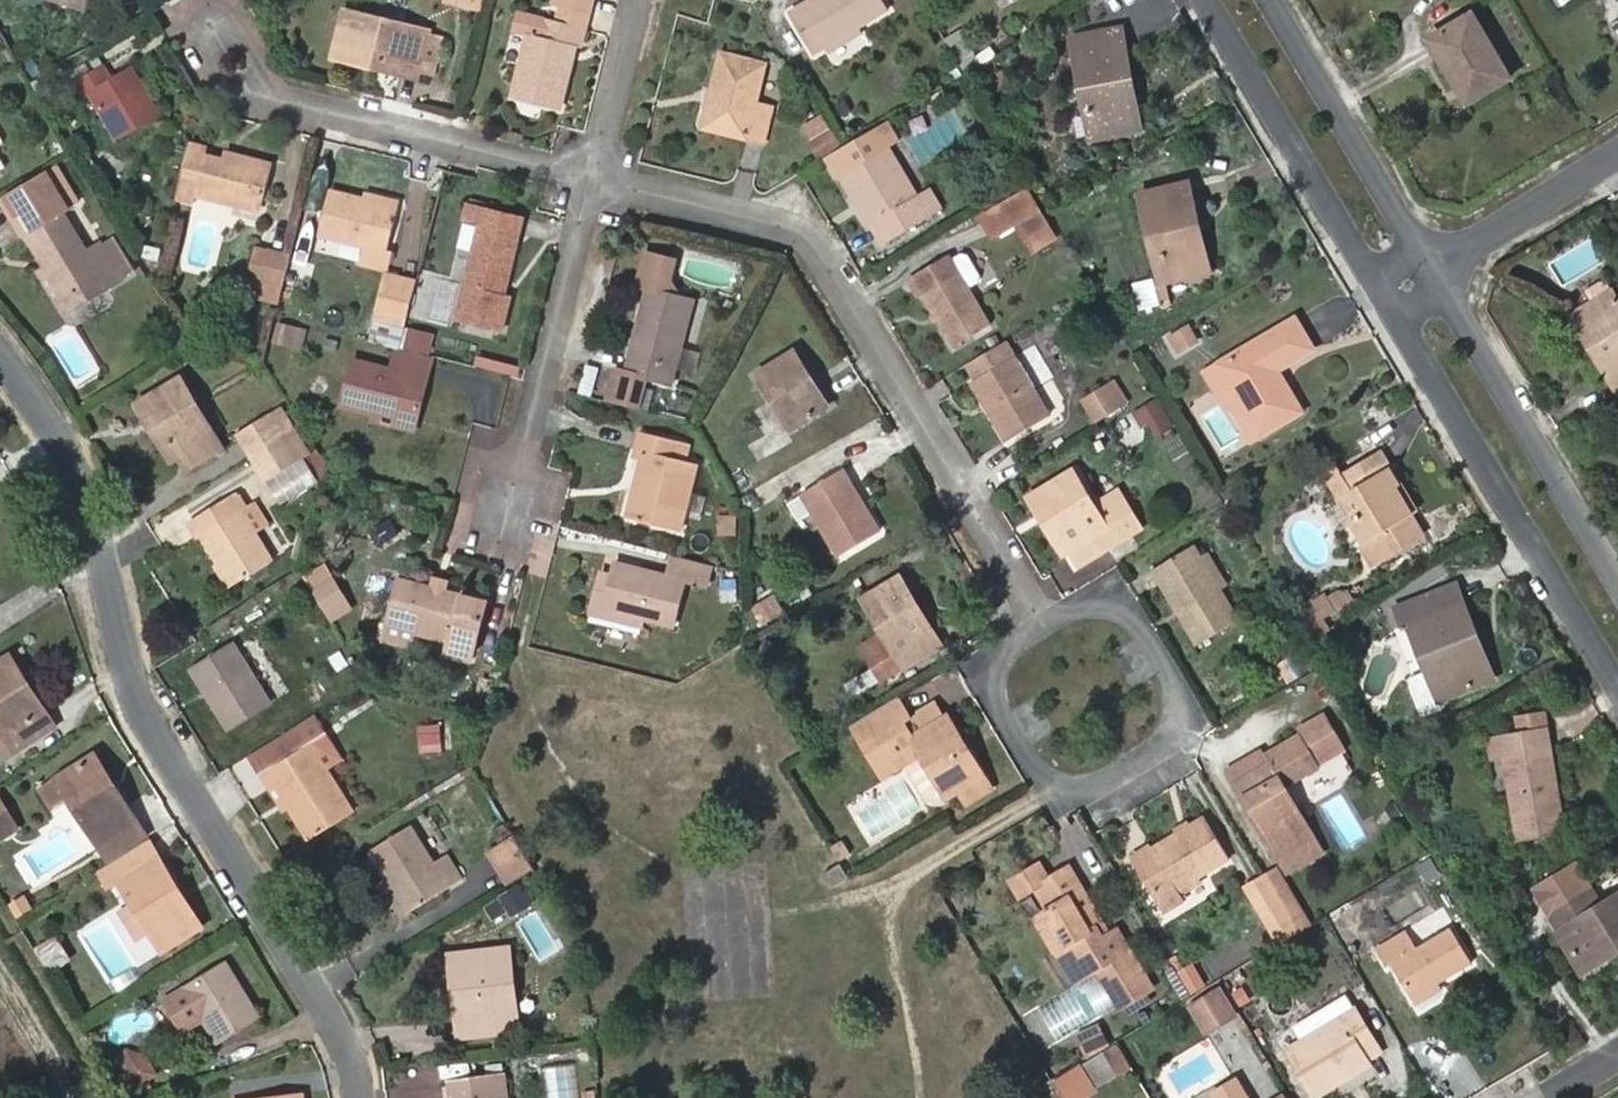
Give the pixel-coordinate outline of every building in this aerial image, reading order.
[(88,11),(91,0),(56,0),(88,11)] [(587,13),(591,0),(555,0),(554,4),(560,5),(587,13)] [(860,30),(889,13),(882,0),(815,0),(790,15),(815,57),(829,49),(860,30)] [(583,28),(587,13),(560,5),(557,20),(583,28)] [(419,69),(432,72),(441,35),(429,32),(429,28),(344,6),(332,54),(369,64),(371,58),(418,71),(419,69)] [(511,95),(556,107),(572,44),(579,45),(583,28),(557,20),(539,15),(535,31),(527,30),(511,95)] [(1467,103),(1508,78),(1472,18),(1431,43),(1467,103)] [(1073,36),(1075,42),(1122,33),(1121,27),(1073,36)] [(829,49),(833,55),(863,37),(860,30),(829,49)] [(1122,33),(1075,42),(1094,138),(1140,130),(1122,33)] [(768,104),(750,100),(760,61),(717,50),(706,89),(714,91),(705,126),(759,140),(768,104)] [(369,64),(417,77),(418,71),(371,58),(369,64)] [(79,78),(87,93),(95,89),(116,76),(108,61),(79,78)] [(122,135),(162,113),(135,65),(116,76),(95,89),(122,135)] [(697,124),(705,126),(714,91),(706,89),(697,124)] [(804,124),(810,135),(827,125),(820,115),(804,124)] [(818,158),(843,143),(832,125),(807,140),(818,158)] [(1096,145),(1142,137),(1140,130),(1094,138),(1096,145)] [(193,200),(196,191),(233,201),(235,193),(263,200),(273,162),(238,153),(236,159),(227,157),(208,152),(209,146),(191,141),(177,196),(193,200)] [(927,216),(915,196),(887,148),(841,175),(882,243),(927,216)] [(238,153),(229,151),(227,157),(236,159),(238,153)] [(102,234),(88,243),(65,206),(80,197),(57,161),(3,194),(26,231),(28,230),(47,261),(67,294),(101,274),(107,284),(125,272),(102,234)] [(391,247),(386,245),(396,204),(365,196),(328,186),(317,228),(361,239),(357,257),(387,265),(391,247)] [(1165,282),(1208,273),(1190,187),(1142,197),(1161,282),(1165,282)] [(927,216),(939,209),(926,189),(915,196),(927,216)] [(1030,235),(1048,225),(1028,190),(982,217),(994,238),(1022,222),(1030,235)] [(397,198),(367,191),(365,196),(396,204),(397,198)] [(261,208),(263,200),(235,193),(233,201),(261,208)] [(510,294),(504,292),(524,215),(467,200),(463,216),(480,220),(457,317),(502,329),(510,294)] [(252,245),(246,275),(259,279),(266,248),(252,245)] [(259,279),(281,285),(289,254),(266,248),(259,279)] [(954,348),(989,328),(950,258),(914,280),(934,314),(939,322),(954,348)] [(39,266),(65,309),(107,284),(101,274),(67,294),(47,261),(39,266)] [(400,274),(386,270),(380,291),(395,295),(400,274)] [(376,307),(403,314),(413,277),(400,274),(395,295),(380,291),(376,307)] [(620,366),(665,379),(688,294),(642,282),(620,366)] [(1163,315),(1172,313),(1165,282),(1161,282),(1156,284),(1163,315)] [(1617,303),(1612,294),(1581,313),(1600,344),(1589,350),(1617,398),(1617,303)] [(1589,350),(1600,344),(1581,313),(1571,319),(1589,350)] [(930,316),(935,325),(939,322),(934,314),(930,316)] [(1302,414),(1279,373),(1313,351),(1296,322),(1220,367),(1260,438),(1302,414)] [(1182,350),(1197,342),(1188,327),(1174,336),(1182,350)] [(1168,339),(1176,353),(1182,350),(1174,336),(1168,339)] [(377,407),(417,417),(432,354),(396,345),(386,342),(380,364),(341,353),(330,400),(375,412),(377,407)] [(1036,388),(1055,377),(1038,348),(1018,360),(1007,342),(970,363),(979,378),(996,407),(992,409),(1011,441),(1053,416),(1036,388)] [(819,389),(813,392),(803,374),(808,371),(796,351),(758,373),(790,428),(829,407),(819,389)] [(1252,443),(1260,438),(1220,367),(1205,375),(1221,404),(1235,414),(1252,443)] [(803,374),(813,392),(819,389),(808,371),(803,374)] [(176,452),(214,430),(180,373),(134,400),(143,417),(153,412),(176,452)] [(979,378),(975,380),(992,409),(996,407),(979,378)] [(1120,407),(1125,404),(1114,385),(1109,389),(1120,407)] [(1097,421),(1120,407),(1109,389),(1087,402),(1097,421)] [(1141,408),(1158,435),(1176,423),(1159,397),(1141,408)] [(291,428),(294,426),(281,405),(270,412),(282,433),(291,428)] [(374,417),(414,427),(417,417),(377,407),(375,412),(374,417)] [(143,417),(168,457),(176,452),(153,412),(143,417)] [(270,412),(237,432),(251,452),(281,434),(282,433),(270,412)] [(296,458),(306,452),(291,428),(282,433),(281,434),(296,458)] [(621,516),(677,530),(693,463),(671,457),(675,438),(636,428),(631,448),(638,449),(647,451),(641,477),(645,478),(641,494),(627,491),(621,516)] [(176,452),(184,464),(221,442),(214,430),(176,452)] [(263,478),(296,458),(281,434),(251,452),(248,453),(263,478)] [(638,449),(627,491),(641,494),(645,478),(641,477),(647,451),(638,449)] [(1425,538),(1396,490),(1399,488),(1379,454),(1342,476),(1365,517),(1351,526),(1362,546),(1370,541),(1382,562),(1425,538)] [(1336,465),(1322,473),(1351,526),(1365,517),(1342,476),(1336,465)] [(839,557),(879,534),(843,474),(804,497),(839,557)] [(1105,535),(1092,513),(1072,477),(1029,502),(1039,519),(1047,516),(1068,554),(1065,557),(1074,572),(1126,541),(1118,527),(1105,535)] [(266,556),(250,530),(236,505),(242,502),(232,485),(188,510),(197,527),(214,556),(227,578),(266,556)] [(250,530),(264,522),(250,497),(242,502),(236,505),(250,530)] [(1126,541),(1136,536),(1115,500),(1092,513),(1105,535),(1118,527),(1126,541)] [(183,513),(193,529),(197,527),(188,510),(183,513)] [(1039,519),(1062,558),(1065,557),(1068,554),(1047,516),(1039,519)] [(1218,592),(1200,562),(1192,549),(1152,572),(1198,648),(1238,625),(1218,592)] [(640,612),(671,621),(683,578),(705,584),(710,562),(669,552),(665,572),(610,558),(607,570),(599,602),(640,612)] [(222,580),(227,578),(214,556),(209,558),(222,580)] [(1218,592),(1226,588),(1209,557),(1200,562),(1218,592)] [(587,607),(638,620),(640,612),(599,602),(607,570),(597,567),(587,607)] [(329,574),(307,586),(321,608),(342,596),(329,574)] [(483,599),(458,592),(391,574),(380,621),(410,628),(445,637),(443,648),(468,655),(483,599)] [(884,678),(933,649),(925,636),(930,632),(918,612),(914,614),(904,598),(909,595),(898,577),(860,600),(880,632),(858,644),(870,666),(876,663),(884,678)] [(483,599),(483,594),(459,587),(458,592),(483,599)] [(1462,605),(1456,589),(1430,599),(1436,615),(1462,605)] [(918,612),(909,595),(904,598),(914,614),(918,612)] [(321,608),(326,616),(347,604),(342,596),(321,608)] [(1465,643),(1475,639),(1462,605),(1436,615),(1430,599),(1394,612),(1400,629),(1408,627),(1418,623),(1432,658),(1422,662),(1438,701),(1481,684),(1465,643)] [(376,636),(406,645),(410,628),(380,621),(376,636)] [(1408,627),(1422,662),(1432,658),(1418,623),(1408,627)] [(933,649),(938,646),(930,632),(925,636),(933,649)] [(222,723),(262,699),(225,639),(185,662),(222,723)] [(1481,684),(1491,680),(1475,639),(1465,643),(1481,684)] [(1277,666),(1287,684),(1318,665),(1308,648),(1277,666)] [(52,725),(33,693),(27,696),(14,673),(19,670),(9,654),(0,660),(0,730),(1,732),(0,733),(0,755),(52,725)] [(878,682),(884,678),(876,663),(870,666),(878,682)] [(33,693),(19,670),(14,673),(27,696),(33,693)] [(894,696),(848,724),(859,743),(906,717),(894,696)] [(966,748),(960,751),(940,716),(931,703),(906,717),(859,743),(879,777),(918,755),(941,792),(962,779),(970,792),(987,783),(966,748)] [(966,748),(945,713),(940,716),(960,751),(966,748)] [(1324,855),(1287,789),(1321,768),(1315,759),(1342,745),(1326,714),(1299,730),(1302,735),(1268,756),(1264,751),(1228,770),(1289,876),(1324,855)] [(1543,715),(1517,720),(1520,737),(1547,733),(1543,715)] [(1547,779),(1554,778),(1547,733),(1520,737),(1501,740),(1504,759),(1517,840),(1562,833),(1559,812),(1552,813),(1547,779)] [(303,835),(346,809),(304,738),(260,764),(303,835)] [(1488,742),(1489,760),(1504,759),(1501,740),(1488,742)] [(1321,768),(1346,752),(1342,745),(1315,759),(1321,768)] [(115,789),(93,753),(87,756),(109,793),(115,789)] [(53,777),(64,796),(94,844),(135,821),(115,789),(109,793),(87,756),(53,777)] [(32,789),(43,809),(64,796),(53,777),(32,789)] [(1559,812),(1554,778),(1547,779),(1552,813),(1559,812)] [(970,792),(974,800),(991,790),(987,783),(970,792)] [(16,823),(0,796),(0,832),(16,823)] [(1183,897),(1178,888),(1228,857),(1203,815),(1133,856),(1163,908),(1183,897)] [(94,844),(105,862),(145,838),(135,821),(94,844)] [(440,849),(427,857),(404,821),(363,846),(403,909),(455,875),(440,849)] [(495,870),(523,854),(512,836),(484,852),(495,870)] [(169,892),(176,888),(145,838),(105,862),(95,868),(109,892),(118,886),(130,906),(147,935),(158,952),(193,931),(169,892)] [(833,858),(844,852),(837,838),(825,844),(833,858)] [(495,870),(504,884),(531,867),(523,854),(495,870)] [(1426,856),(1349,900),(1370,938),(1406,918),(1420,943),(1462,919),(1426,856)] [(829,885),(844,876),(835,860),(820,869),(829,885)] [(1127,1002),(1151,988),(1116,929),(1101,938),(1095,926),(1101,922),(1082,889),(1076,893),(1062,869),(1047,878),(1038,863),(1010,879),(1019,895),(1034,887),(1048,909),(1043,912),(1062,944),(1055,948),(1074,980),(1095,967),(1098,972),(1107,968),(1127,1002)] [(1535,888),(1551,918),(1593,893),(1576,863),(1535,888)] [(1298,931),(1310,924),(1278,869),(1265,876),(1298,931)] [(1280,942),(1298,931),(1265,876),(1247,887),(1280,942)] [(193,931),(200,926),(176,888),(169,892),(193,931)] [(1617,943),(1617,898),(1601,908),(1593,893),(1551,918),(1560,934),(1559,936),(1576,964),(1616,939),(1617,943)] [(116,913),(134,942),(147,935),(130,906),(116,913)] [(1033,916),(1052,950),(1055,948),(1062,944),(1043,912),(1042,911),(1033,916)] [(1356,966),(1370,958),(1344,911),(1329,919),(1356,966)] [(1411,1000),(1438,984),(1470,965),(1448,929),(1415,949),(1406,934),(1376,951),(1387,969),(1391,967),(1411,1000)] [(54,967),(70,958),(56,934),(40,944),(54,967)] [(1582,974),(1617,952),(1617,943),(1616,939),(1576,964),(1582,974)] [(454,1036),(512,1029),(502,947),(444,953),(446,974),(457,974),(461,1016),(452,1017),(454,1036)] [(214,1043),(254,1019),(222,964),(162,999),(182,1033),(202,1022),(214,1043)] [(1098,972),(1119,1007),(1127,1002),(1107,968),(1098,972)] [(446,974),(452,1017),(461,1016),(457,974),(446,974)] [(1411,1000),(1415,1006),(1442,990),(1438,984),(1411,1000)] [(1205,1037),(1233,1020),(1215,989),(1186,1006),(1205,1037)] [(1349,1001),(1334,1009),(1339,1020),(1355,1011),(1349,1001)] [(1379,1054),(1355,1011),(1339,1020),(1322,1029),(1326,1037),(1305,1049),(1301,1042),(1285,1051),(1313,1097),(1315,1097),(1342,1082),(1339,1077),(1348,1073),(1351,1077),(1368,1067),(1365,1062),(1379,1054)] [(1084,1051),(1106,1040),(1099,1026),(1077,1038),(1084,1051)] [(1322,1029),(1301,1042),(1305,1049),(1326,1037),(1322,1029)] [(1113,1073),(1126,1065),(1113,1042),(1099,1050),(1113,1073)] [(146,1081),(157,1075),(144,1053),(133,1059),(127,1049),(113,1059),(137,1097),(151,1087),(146,1081)] [(1056,1079),(1069,1097),(1089,1097),(1103,1089),(1084,1060),(1056,1079)] [(548,1064),(547,1097),(577,1097),(578,1065),(548,1064)] [(1342,1082),(1351,1077),(1348,1073),(1339,1077),(1342,1082)] [(490,1097),(497,1097),(495,1075),(442,1081),(444,1097),(490,1097)]
